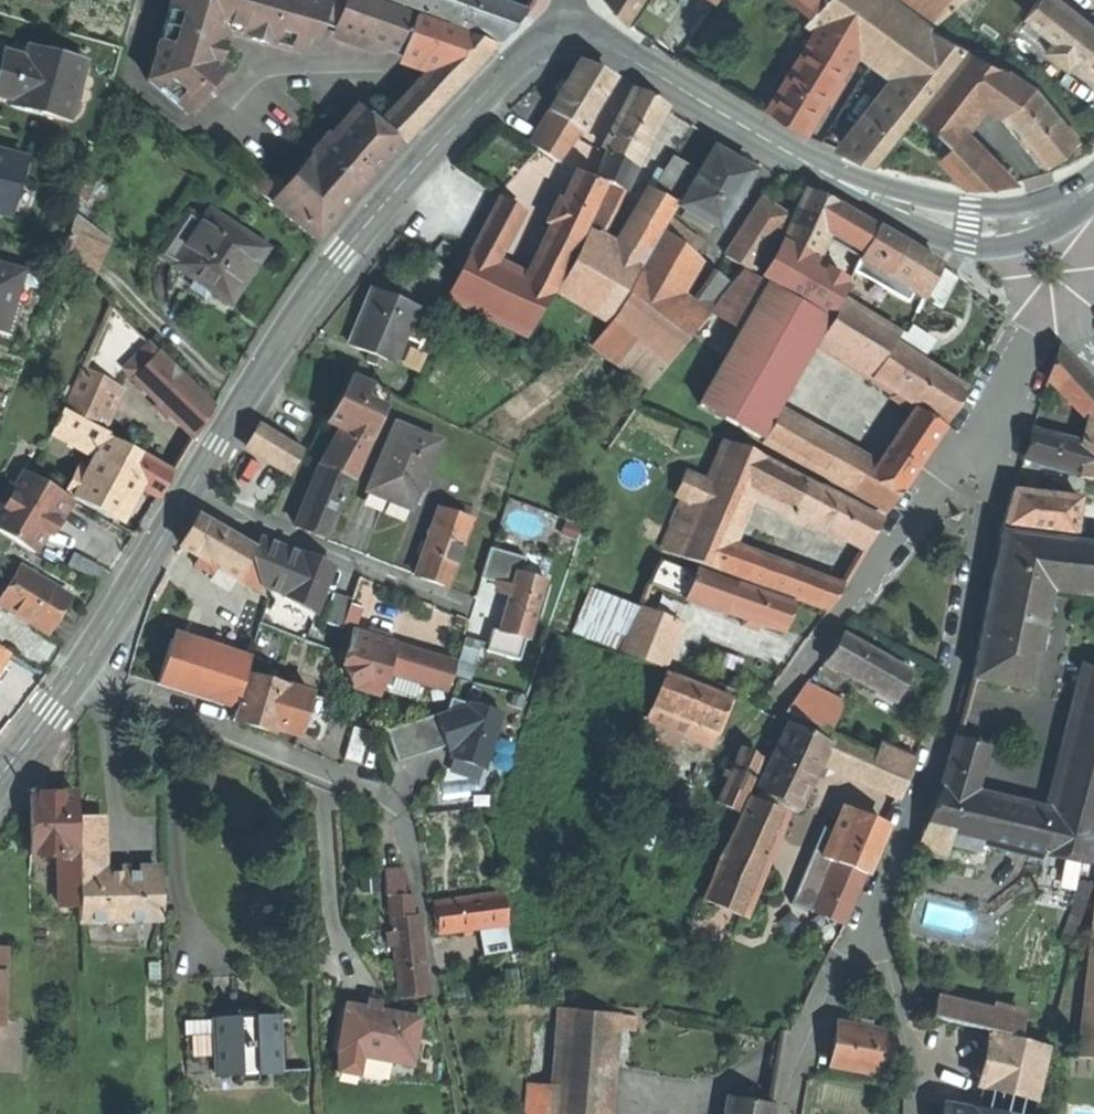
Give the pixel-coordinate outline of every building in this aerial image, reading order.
[(316,26),(317,25),(325,1),(321,0),(173,0),(150,80),(188,113),(226,67),(217,61),(223,43),(215,41),(221,20),(252,29),(250,37),(267,42),(269,32),(303,42),(306,33),(308,24),(316,26)] [(442,59),(463,36),(363,0),(325,0),(325,1),(317,25),(401,55),(442,59)] [(525,13),(491,0),(386,0),(386,3),(500,44),(512,29),(525,13)] [(616,13),(626,23),(641,0),(605,0),(616,13)] [(810,41),(845,63),(857,43),(904,77),(939,32),(894,0),(791,0),(785,8),(807,25),(816,31),(810,41)] [(938,18),(955,0),(912,0),(938,18)] [(1093,68),(1093,29),(1057,0),(1039,0),(1027,15),(1055,37),(1077,54),(1093,68)] [(227,30),(250,37),(252,29),(221,20),(215,41),(223,43),(227,30)] [(313,35),(316,26),(308,24),(306,33),(313,35)] [(300,51),(303,42),(269,32),(267,42),(300,51)] [(965,47),(939,32),(904,77),(846,151),(873,163),(965,47)] [(442,59),(378,127),(402,148),(446,100),(494,47),(463,36),(442,59)] [(1067,67),(1077,54),(1055,37),(1045,49),(1067,67)] [(787,121),(804,131),(845,63),(810,41),(767,109),(787,121)] [(988,98),(1010,69),(969,49),(917,114),(950,143),(952,145),(961,133),(988,98)] [(6,52),(1,71),(0,74),(0,94),(16,98),(14,104),(70,119),(85,62),(40,50),(37,60),(6,52)] [(582,132),(614,81),(596,72),(580,65),(551,111),(567,121),(582,132)] [(1033,86),(1010,69),(988,98),(1003,110),(1033,86)] [(1062,151),(1076,140),(1033,86),(1003,110),(1046,164),(1062,151)] [(602,151),(607,154),(634,168),(664,108),(648,100),(632,92),(602,151)] [(275,206),(319,244),(402,148),(378,127),(358,110),(275,206)] [(530,143),(545,153),(567,121),(551,111),(530,143)] [(560,163),(582,132),(567,121),(545,153),(560,163)] [(1009,183),(961,133),(952,145),(950,143),(938,157),(965,186),(1009,183)] [(0,150),(0,212),(9,215),(25,157),(0,150)] [(681,208),(719,229),(752,173),(731,161),(714,151),(681,208)] [(595,179),(610,186),(622,192),(634,168),(607,154),(595,179)] [(613,256),(637,270),(695,172),(671,158),(613,256)] [(582,177),(575,174),(545,238),(575,252),(582,237),(605,188),(582,177)] [(610,186),(599,207),(611,213),(622,192),(610,186)] [(813,268),(829,233),(841,208),(806,191),(779,249),(813,268)] [(497,199),(472,250),(493,261),(519,210),(497,199)] [(729,262),(753,275),(785,216),(760,203),(729,262)] [(599,207),(584,238),(595,245),(611,213),(599,207)] [(829,233),(865,254),(879,230),(841,208),(829,233)] [(174,264),(232,303),(250,276),(269,249),(211,210),(194,234),(174,264)] [(63,257),(86,278),(103,237),(74,218),(63,257)] [(161,254),(174,264),(194,234),(181,225),(161,254)] [(907,246),(879,230),(865,254),(862,260),(897,281),(924,297),(940,265),(907,246)] [(663,234),(637,277),(666,299),(695,259),(663,234)] [(606,323),(637,270),(613,256),(595,245),(584,238),(582,237),(575,252),(556,292),(606,323)] [(556,292),(575,252),(545,238),(527,277),(556,292)] [(435,252),(445,261),(454,250),(444,241),(435,252)] [(845,287),(813,268),(779,249),(762,277),(828,315),(845,287)] [(529,337),(556,292),(527,277),(493,261),(472,250),(449,297),(529,337)] [(956,278),(940,265),(924,297),(941,307),(956,278)] [(0,266),(0,329),(7,331),(23,272),(0,266)] [(710,312),(740,331),(765,285),(741,271),(729,286),(710,312)] [(700,324),(710,312),(729,286),(715,275),(686,313),(700,324)] [(692,335),(700,324),(686,313),(666,299),(637,277),(611,319),(669,363),(672,360),(692,335)] [(916,313),(924,297),(897,281),(888,296),(916,313)] [(700,403),(762,439),(779,407),(828,317),(766,283),(765,285),(740,331),(700,403)] [(415,308),(371,291),(361,319),(351,347),(371,355),(385,360),(395,364),(415,308)] [(816,344),(870,378),(892,342),(897,334),(843,301),(816,344)] [(100,430),(124,372),(138,337),(109,309),(65,411),(100,430)] [(650,389),(669,363),(611,319),(593,346),(650,389)] [(907,327),(896,345),(915,357),(926,339),(907,327)] [(703,344),(692,335),(672,360),(684,369),(703,344)] [(156,355),(138,337),(124,372),(132,380),(156,355)] [(870,378),(944,424),(953,408),(966,388),(915,357),(896,345),(892,342),(870,378)] [(1093,424),(1093,422),(1093,387),(1059,349),(1048,382),(1093,424)] [(132,380),(145,393),(170,368),(156,355),(132,380)] [(382,369),(385,360),(371,355),(368,363),(382,369)] [(145,393),(193,441),(202,426),(212,410),(170,368),(145,393)] [(334,373),(332,376),(319,402),(334,410),(349,380),(334,373)] [(350,376),(349,380),(334,410),(328,421),(346,430),(327,468),(352,479),(392,397),(350,376)] [(306,450),(309,452),(322,431),(267,399),(255,420),(263,425),(306,450)] [(760,442),(804,466),(822,433),(779,407),(762,439),(760,442)] [(51,432),(95,455),(105,437),(106,434),(100,430),(65,411),(61,409),(51,432)] [(919,415),(899,442),(923,456),(942,429),(919,415)] [(1093,424),(1088,445),(1079,477),(1093,479),(1093,422),(1093,424)] [(292,473),(306,450),(263,425),(249,448),(292,473)] [(385,502),(409,512),(437,445),(394,427),(366,494),(385,502)] [(1068,474),(1079,477),(1088,445),(1036,431),(1032,445),(1029,460),(1069,470),(1068,474)] [(882,468),(822,433),(804,466),(886,512),(903,486),(879,472),(882,468)] [(90,467),(104,474),(106,471),(120,445),(105,437),(95,455),(90,467)] [(676,556),(721,572),(731,547),(754,492),(767,461),(724,442),(707,483),(676,556)] [(899,442),(882,468),(879,472),(903,486),(923,456),(899,442)] [(120,445),(106,471),(122,480),(136,454),(120,445)] [(132,485),(157,498),(165,485),(172,473),(136,454),(122,480),(132,485)] [(806,482),(767,461),(754,492),(790,512),(806,482)] [(325,541),(352,479),(327,468),(323,466),(296,528),(312,535),(325,541)] [(65,495),(87,506),(104,474),(90,467),(86,473),(78,468),(65,495)] [(115,517),(132,485),(122,480),(106,471),(104,474),(87,506),(113,520),(115,517)] [(22,474),(14,489),(28,497),(36,482),(22,474)] [(662,551),(676,556),(707,483),(684,474),(675,496),(683,500),(662,551)] [(34,553),(52,521),(57,524),(62,516),(70,501),(36,482),(28,497),(14,489),(8,486),(0,501),(0,509),(1,510),(0,512),(0,534),(34,553)] [(880,521),(806,482),(790,512),(863,550),(871,535),(880,521)] [(1080,497),(1014,489),(1008,507),(1002,526),(1075,537),(1080,497)] [(430,582),(446,587),(469,520),(438,509),(415,577),(430,582)] [(236,579),(250,555),(247,544),(198,517),(189,533),(181,548),(198,558),(215,567),(236,579)] [(993,568),(1053,580),(1061,540),(1001,532),(993,568)] [(1061,540),(1053,580),(1051,591),(1093,597),(1093,544),(1061,540)] [(314,613),(331,566),(315,560),(302,554),(301,558),(258,541),(251,559),(260,587),(286,594),(284,599),(314,613)] [(841,587),(731,547),(721,572),(826,610),(841,587)] [(489,549),(480,581),(496,585),(511,590),(508,599),(497,635),(523,643),(527,644),(545,584),(543,583),(520,576),(524,564),(525,560),(489,549)] [(74,552),(68,563),(95,579),(102,568),(74,552)] [(251,559),(250,555),(236,579),(262,594),(260,587),(251,559)] [(210,576),(215,567),(198,558),(193,567),(210,576)] [(649,585),(690,599),(698,577),(697,577),(657,562),(649,585)] [(547,571),(524,564),(520,576),(543,583),(547,571)] [(46,634),(58,615),(69,597),(21,567),(0,601),(0,606),(46,634)] [(1031,690),(1051,591),(1053,580),(993,568),(983,622),(971,678),(1031,690)] [(690,599),(725,612),(735,584),(699,571),(697,577),(698,577),(690,599)] [(725,612),(782,633),(787,619),(792,605),(735,584),(725,612)] [(500,596),(508,599),(511,590),(496,585),(493,594),(500,596)] [(350,600),(331,594),(322,623),(342,628),(343,623),(349,605),(350,600)] [(573,635),(622,653),(630,631),(637,612),(587,594),(573,635)] [(371,611),(349,605),(343,623),(365,630),(371,611)] [(637,612),(630,631),(670,646),(679,622),(639,608),(637,612)] [(1085,665),(1093,670),(1093,630),(1085,665)] [(622,653),(662,667),(670,646),(630,631),(622,653)] [(380,695),(386,673),(394,646),(379,641),(352,633),(343,664),(352,687),(380,695)] [(517,664),(523,643),(497,635),(490,633),(484,654),(517,664)] [(831,652),(825,665),(893,702),(909,672),(840,635),(831,652)] [(159,685),(236,708),(242,686),(249,663),(173,640),(159,685)] [(455,663),(394,646),(386,673),(446,691),(455,663)] [(470,681),(478,652),(462,647),(453,676),(470,681)] [(10,657),(0,651),(0,672),(10,657)] [(252,663),(245,687),(280,698),(284,687),(265,682),(269,668),(252,663)] [(1085,665),(1047,812),(1037,852),(1039,852),(1091,863),(1093,849),(1093,670),(1085,665)] [(728,700),(663,675),(649,710),(670,718),(684,723),(715,735),(722,716),(728,700)] [(236,708),(232,720),(251,726),(270,732),(271,729),(280,698),(245,687),(242,686),(236,708)] [(843,703),(804,686),(785,712),(828,732),(830,733),(843,703)] [(310,695),(284,687),(280,698),(271,729),(298,736),(299,733),(310,695)] [(436,750),(489,766),(506,710),(454,694),(436,750)] [(327,700),(310,695),(299,733),(316,738),(327,700)] [(667,728),(670,718),(649,710),(646,720),(667,728)] [(391,728),(400,758),(446,744),(437,714),(391,728)] [(675,732),(667,728),(646,720),(643,719),(630,755),(662,767),(675,732)] [(712,744),(715,735),(684,723),(681,732),(712,744)] [(757,792),(796,809),(817,762),(826,742),(824,742),(786,725),(757,792)] [(342,758),(359,763),(368,732),(352,727),(342,758)] [(828,732),(824,742),(826,742),(817,762),(897,797),(910,768),(875,752),(830,733),(828,732)] [(955,737),(941,784),(968,792),(982,745),(955,737)] [(880,741),(875,752),(910,768),(915,757),(880,741)] [(718,804),(735,811),(758,757),(741,750),(718,804)] [(1038,857),(1039,852),(1037,852),(1047,812),(968,792),(941,784),(932,807),(923,829),(951,835),(979,842),(1038,857)] [(700,898),(738,915),(784,812),(745,795),(700,898)] [(31,857),(60,857),(78,857),(77,818),(77,796),(31,797),(31,821),(31,857)] [(730,822),(735,811),(718,804),(716,814),(711,833),(719,835),(723,819),(730,822)] [(829,840),(839,844),(842,837),(875,851),(885,827),(853,813),(852,817),(841,813),(829,840)] [(77,818),(78,857),(78,875),(103,875),(102,818),(77,818)] [(945,854),(948,843),(951,835),(923,829),(917,846),(945,854)] [(977,850),(979,842),(951,835),(948,843),(977,850)] [(875,851),(842,837),(839,844),(813,905),(814,912),(844,925),(861,884),(875,851)] [(60,909),(78,909),(78,875),(78,857),(60,857),(60,909)] [(389,895),(394,945),(420,942),(417,915),(411,916),(408,894),(405,895),(402,871),(384,873),(386,895),(389,895)] [(78,922),(160,921),(159,875),(127,875),(103,875),(78,875),(78,909),(78,922)] [(500,893),(484,896),(488,925),(504,923),(500,893)] [(484,896),(470,898),(475,927),(488,925),(484,896)] [(435,920),(437,933),(475,927),(470,898),(432,904),(435,920)] [(399,996),(425,994),(423,966),(420,942),(394,945),(399,996)] [(1090,950),(1078,1055),(1093,1057),(1093,951),(1090,950)] [(1020,1015),(934,994),(930,1015),(1015,1036),(1020,1015)] [(367,1001),(366,1008),(378,1011),(379,1004),(367,1001)] [(336,1028),(342,1029),(346,1005),(340,1004),(336,1028)] [(366,1008),(346,1005),(342,1029),(338,1051),(382,1058),(410,1063),(415,1039),(418,1018),(378,1011),(366,1008)] [(616,1013),(561,1008),(554,1093),(528,1091),(526,1113),(608,1113),(616,1013)] [(185,1021),(188,1076),(281,1072),(278,1017),(229,1019),(185,1021)] [(890,1034),(837,1025),(833,1046),(830,1064),(883,1073),(890,1034)] [(1047,1046),(990,1032),(976,1086),(1033,1100),(1047,1046)] [(379,1078),(382,1058),(338,1051),(338,1070),(379,1078)] [(726,1113),(768,1113),(770,1103),(728,1096),(726,1113)] [(941,1105),(940,1113),(988,1113),(941,1105)]
